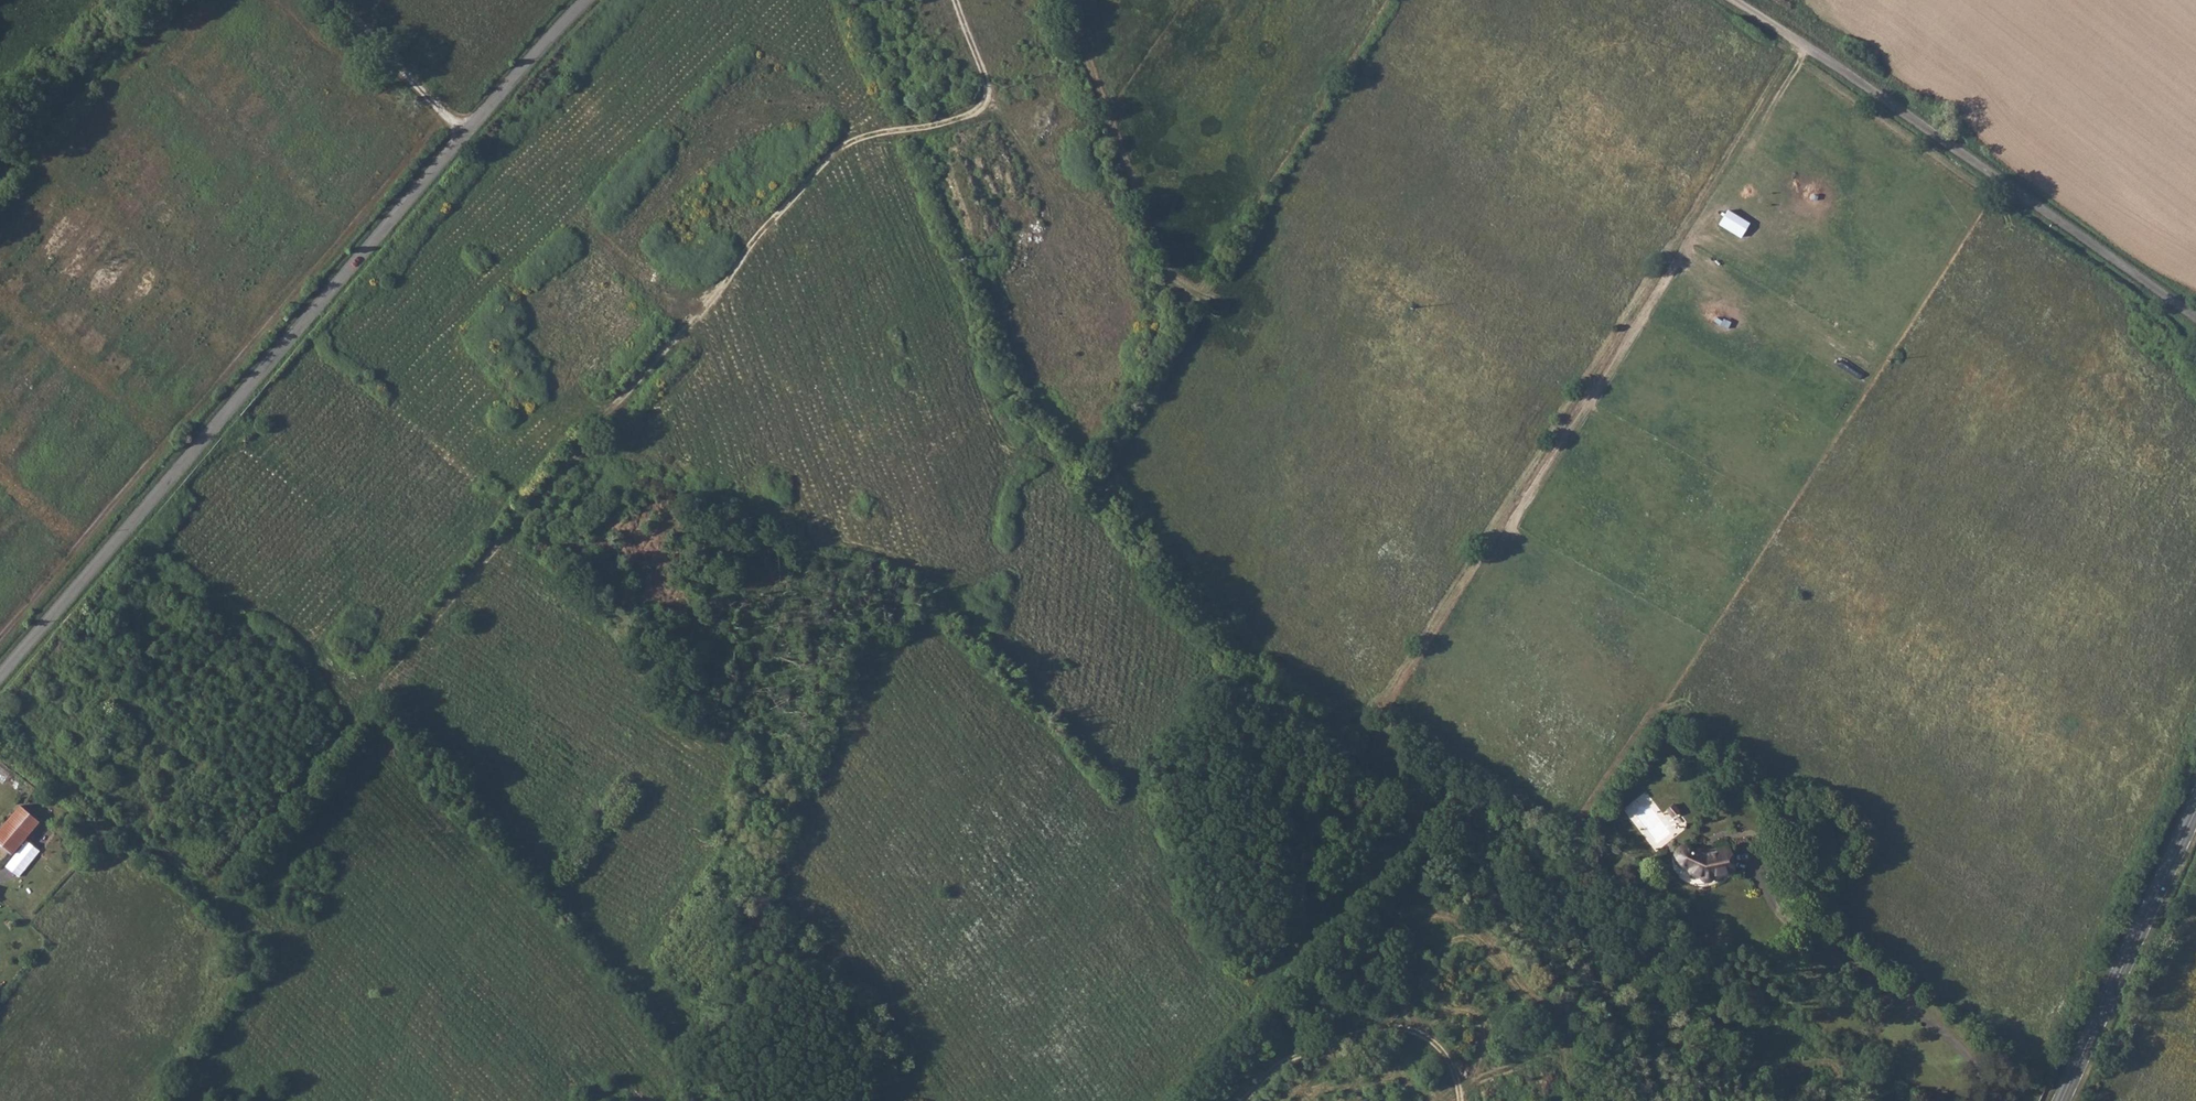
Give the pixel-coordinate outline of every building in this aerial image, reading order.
[(1741,237),(1750,222),(1728,209),(1719,224),(1741,237)] [(1644,793),(1625,808),(1658,849),(1677,835),(1644,793)] [(11,857),(38,826),(19,808),(0,830),(0,848),(11,857)] [(1734,867),(1732,860),(1727,847),(1718,849),(1711,851),(1696,845),(1693,846),(1687,842),(1678,844),(1675,852),(1676,859),(1681,865),(1690,865),(1692,871),(1702,872),(1710,878),(1713,874),(1734,867)]
